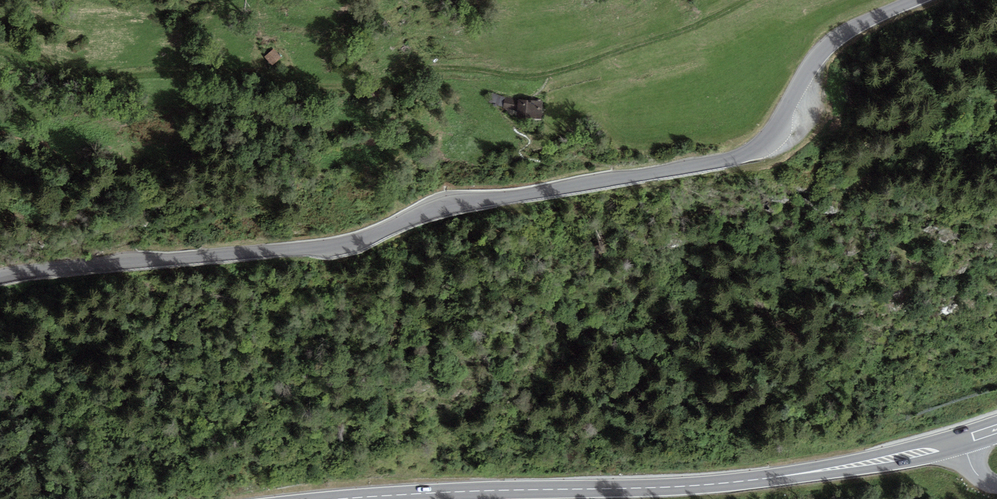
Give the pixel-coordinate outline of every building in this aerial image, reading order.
[(274,49),(264,58),(272,66),(282,58),(274,49)] [(502,108),(505,98),(491,93),(488,102),(502,108)] [(502,111),(517,115),(518,100),(505,98),(502,108),(502,111)] [(542,101),(518,100),(517,115),(517,119),(541,120),(542,101)]
